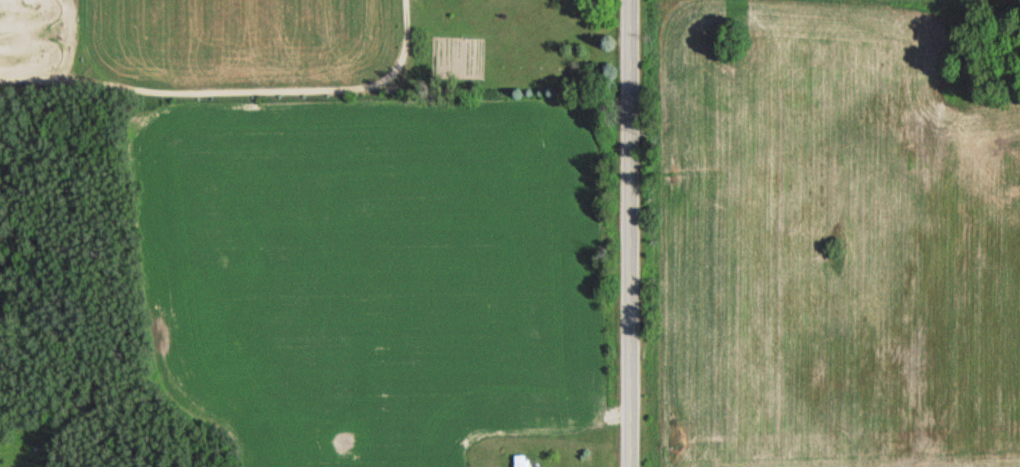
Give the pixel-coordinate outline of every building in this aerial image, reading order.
[(525,455),(514,455),(514,466),(525,466),(525,455)]
